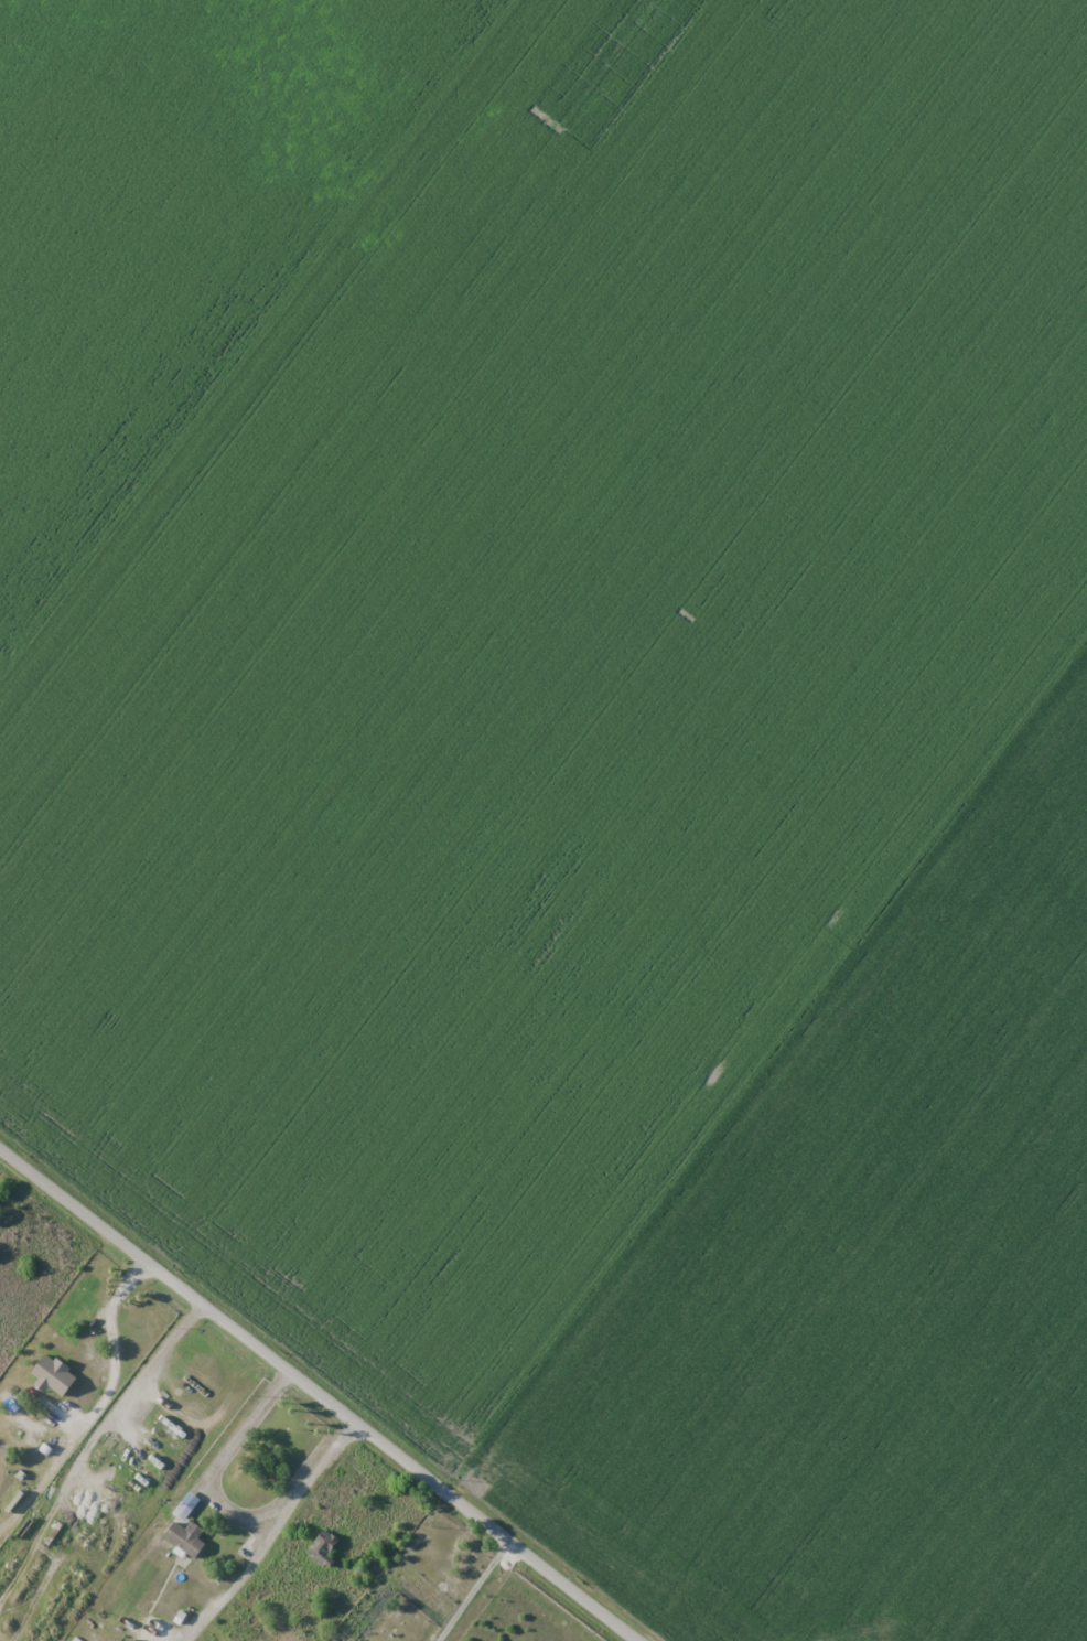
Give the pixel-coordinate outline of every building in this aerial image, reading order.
[(6,1413),(41,1438),(47,1431),(11,1405),(6,1413)] [(207,1545),(198,1538),(204,1530),(193,1521),(186,1530),(175,1522),(164,1536),(195,1560),(207,1545)] [(328,1570),(335,1561),(328,1556),(339,1541),(323,1529),(305,1553),(328,1570)]
